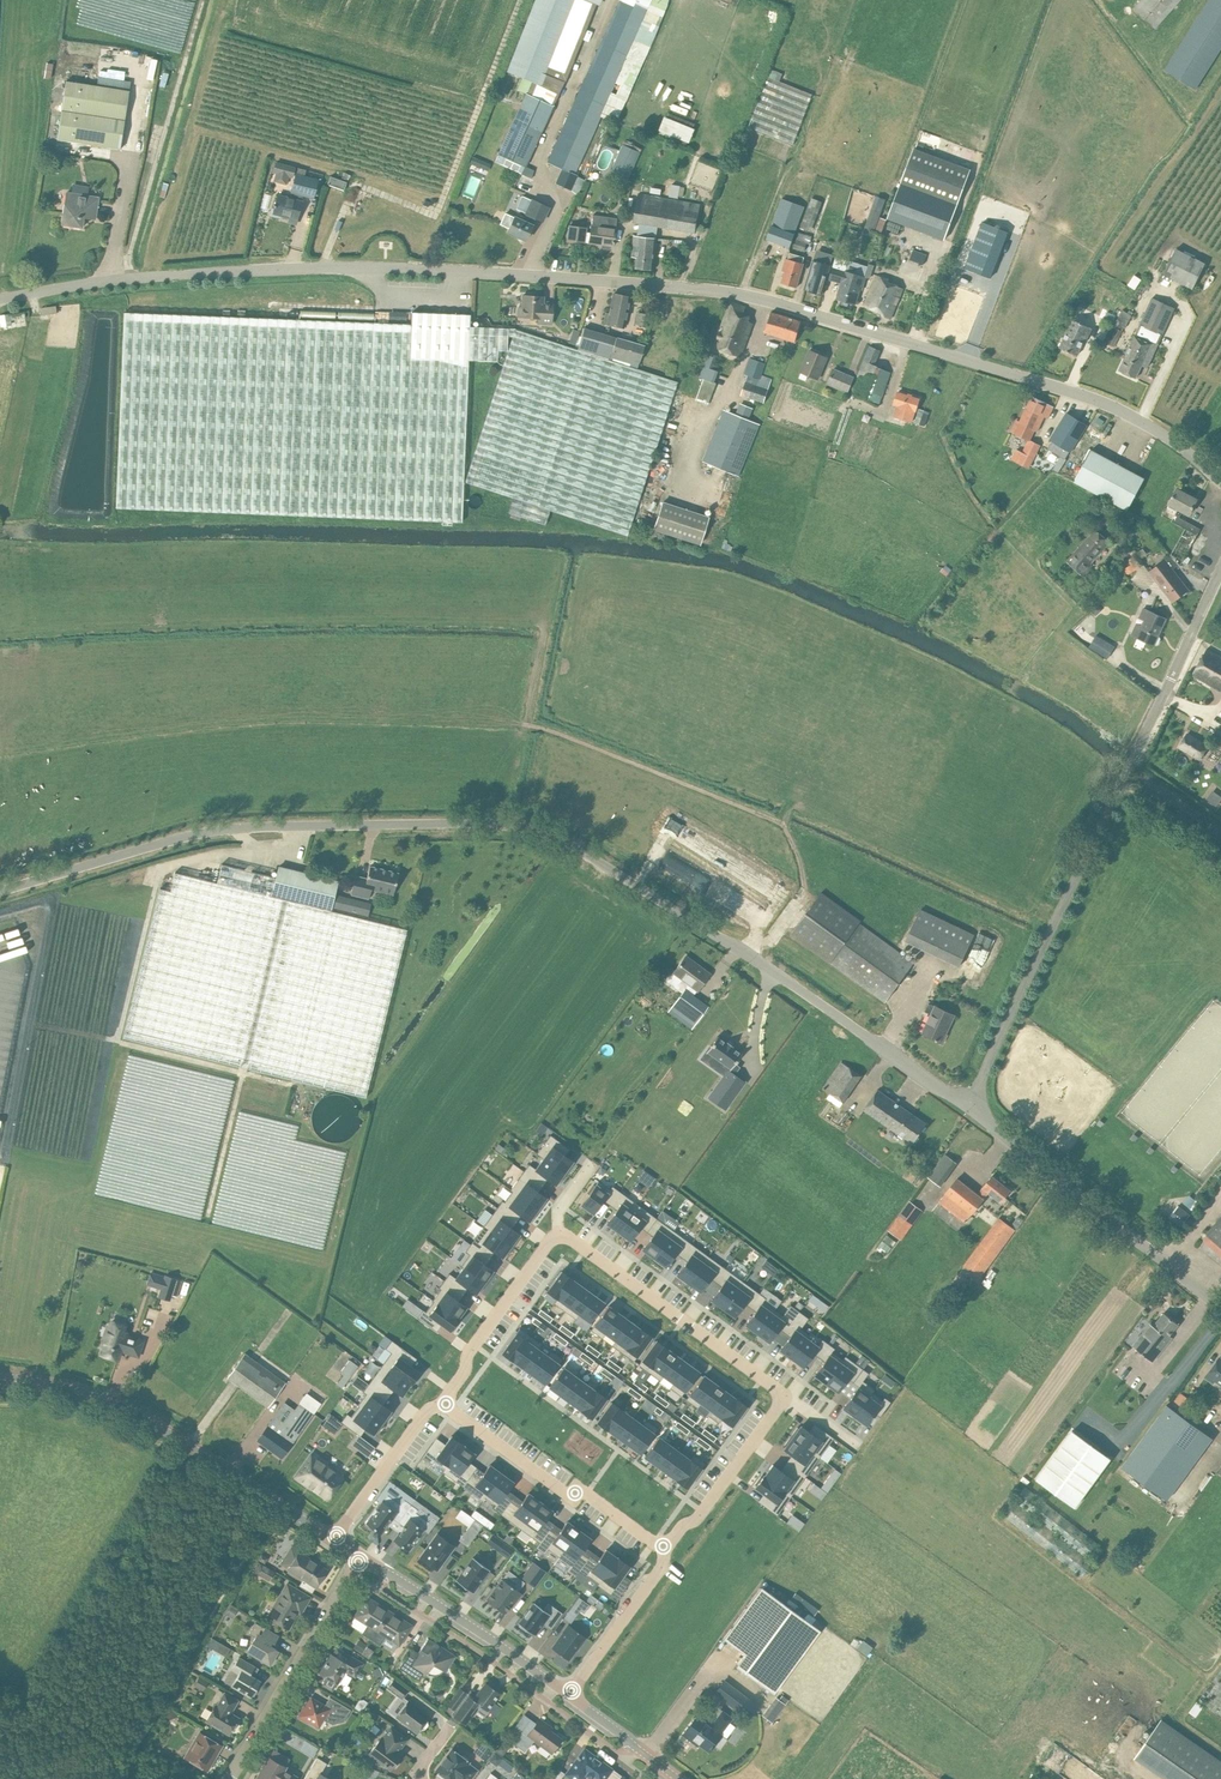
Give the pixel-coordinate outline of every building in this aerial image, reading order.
[(602,0),(535,0),(507,72),(522,78),(517,89),(526,93),(498,153),(525,166),(553,105),(596,4),(599,6),(602,0)] [(555,183),(578,194),(583,186),(594,161),(583,157),(651,0),(618,0),(547,162),(561,168),(555,183)] [(1132,8),(1155,29),(1180,0),(1139,0),(1132,8)] [(1174,52),(1163,69),(1195,89),(1220,49),(1220,0),(1207,0),(1174,52)] [(120,149),(129,90),(130,81),(98,76),(97,85),(66,80),(56,139),(120,149)] [(793,145),(812,93),(768,76),(748,126),(750,127),(750,128),(793,145)] [(695,124),(668,112),(666,117),(665,116),(659,129),(689,142),(695,129),(693,128),(695,124)] [(620,170),(630,175),(641,152),(622,144),(621,146),(622,146),(609,175),(616,179),(620,170)] [(945,238),(958,203),(970,169),(913,147),(888,216),(945,238)] [(480,160),(472,157),(470,163),(477,166),(480,160)] [(273,181),(287,185),(289,177),(293,178),(296,167),(275,161),(272,173),(275,173),(273,181)] [(304,176),(306,170),(298,167),(296,174),(295,173),(290,193),(294,194),(293,198),(277,194),(274,208),(274,209),(271,208),(269,215),(280,218),(281,215),(293,219),(297,220),(302,200),(301,200),(302,196),(313,198),(318,179),(304,176)] [(347,182),(330,176),(327,184),(344,190),(347,182)] [(98,197),(88,195),(89,187),(72,184),(71,192),(66,192),(61,224),(82,227),(83,217),(95,218),(98,197)] [(671,184),(669,196),(678,198),(680,185),(671,184)] [(638,192),(632,222),(695,233),(700,203),(638,192)] [(533,225),(532,224),(535,218),(543,222),(549,207),(532,199),(531,200),(522,196),(516,209),(526,213),(523,220),(514,216),(507,231),(526,240),(533,225)] [(789,248),(804,207),(781,198),(766,239),(789,248)] [(611,247),(611,245),(613,245),(617,218),(592,215),(589,237),(585,236),(586,227),(569,225),(567,239),(602,244),(601,246),(603,247),(609,248),(611,247)] [(1008,231),(983,221),(965,267),(990,277),(1008,231)] [(794,248),(804,251),(807,243),(809,244),(812,236),(799,232),(794,248)] [(633,235),(631,256),(636,256),(634,267),(653,269),(656,237),(633,235)] [(910,259),(923,264),(927,255),(906,247),(902,259),(909,262),(910,259)] [(1176,248),(1163,274),(1193,289),(1206,263),(1176,248)] [(804,263),(803,262),(805,257),(789,252),(788,258),(786,257),(782,270),(784,271),(781,282),(796,287),(804,263)] [(804,289),(821,294),(830,264),(813,259),(804,289)] [(845,270),(842,282),(837,299),(855,304),(859,289),(862,289),(866,276),(845,270)] [(888,279),(876,274),(869,288),(863,305),(882,313),(882,315),(890,319),(903,288),(896,285),(896,284),(887,280),(888,279)] [(1141,278),(1134,274),(1128,284),(1134,288),(1141,278)] [(613,293),(609,313),(605,312),(603,323),(624,327),(630,296),(613,293)] [(544,296),(522,295),(521,316),(538,317),(538,322),(551,323),(552,302),(544,301),(544,296)] [(1133,334),(1135,335),(1118,370),(1135,378),(1141,365),(1147,367),(1157,345),(1157,346),(1175,307),(1152,296),(1133,334)] [(741,318),(745,306),(730,300),(713,345),(740,355),(753,322),(741,318)] [(44,313),(58,311),(58,305),(43,308),(44,313)] [(1108,343),(1114,346),(1124,328),(1125,328),(1133,312),(1129,310),(1128,313),(1122,309),(1115,323),(1118,324),(1108,343)] [(637,368),(578,348),(515,328),(470,326),(470,314),(411,311),(411,323),(296,318),(124,311),(115,506),(462,521),(468,359),(497,361),(497,350),(507,350),(507,335),(512,336),(464,481),(513,497),(508,512),(545,524),(550,510),(627,535),(677,381),(637,368)] [(795,342),(801,320),(771,311),(764,332),(795,342)] [(636,312),(634,324),(647,326),(650,315),(636,312)] [(10,314),(0,315),(0,322),(1,327),(12,325),(10,314)] [(1072,318),(1059,346),(1077,355),(1084,339),(1085,340),(1091,327),(1072,318)] [(578,348),(637,368),(644,345),(585,328),(578,348)] [(578,337),(571,335),(569,343),(576,345),(578,337)] [(879,404),(891,371),(875,364),(880,349),(869,345),(850,392),(879,404)] [(810,349),(800,371),(817,378),(827,356),(810,349)] [(708,405),(716,383),(714,382),(718,370),(712,368),(717,355),(706,351),(698,377),(703,379),(696,400),(708,405)] [(766,363),(749,358),(744,375),(747,376),(740,395),(763,403),(772,379),(761,376),(766,363)] [(833,368),(826,384),(847,393),(855,377),(833,368)] [(894,415),(912,421),(920,398),(898,390),(894,403),(897,405),(894,415)] [(1031,395),(1019,421),(1016,419),(1010,431),(1028,440),(1018,460),(1030,465),(1041,445),(1030,439),(1035,430),(1037,431),(1044,415),(1048,417),(1053,405),(1031,395)] [(761,423),(749,418),(753,408),(740,403),(736,413),(724,408),(702,460),(739,476),(761,423)] [(921,425),(925,414),(919,411),(914,423),(921,425)] [(1052,441),(1048,447),(1067,458),(1088,425),(1065,411),(1049,439),(1052,441)] [(1079,484),(1094,492),(1127,510),(1144,478),(1091,449),(1074,481),(1079,484)] [(1179,517),(1182,511),(1189,514),(1197,499),(1176,488),(1168,503),(1177,508),(1171,520),(1184,528),(1170,554),(1177,564),(1180,565),(1200,528),(1179,517)] [(662,501),(653,530),(700,545),(709,516),(662,501)] [(1066,561),(1081,573),(1109,541),(1095,528),(1066,561)] [(1132,564),(1127,567),(1130,572),(1144,564),(1137,554),(1129,559),(1132,564)] [(1154,567),(1152,565),(1154,563),(1149,555),(1144,559),(1149,565),(1146,567),(1172,601),(1181,594),(1184,595),(1187,592),(1187,589),(1188,589),(1165,559),(1154,567)] [(1157,636),(1166,618),(1143,607),(1138,618),(1143,620),(1141,625),(1136,623),(1131,634),(1153,644),(1154,643),(1156,643),(1157,643),(1159,638),(1159,636),(1157,636)] [(1097,635),(1089,647),(1107,659),(1115,647),(1097,635)] [(1206,648),(1191,674),(1220,691),(1220,656),(1206,648)] [(1198,758),(1206,746),(1185,733),(1177,746),(1198,758)] [(1212,794),(1208,801),(1216,806),(1220,799),(1212,794)] [(252,870),(222,863),(217,881),(175,871),(171,890),(160,887),(123,1037),(124,1037),(207,1058),(248,890),(247,890),(252,872),(252,870)] [(330,911),(330,909),(334,894),(337,880),(279,865),(276,877),(252,872),(247,890),(248,890),(207,1058),(365,1097),(407,929),(330,911)] [(393,894),(398,872),(370,865),(367,877),(355,874),(350,893),(369,897),(371,888),(393,894)] [(821,891),(790,934),(829,963),(830,962),(885,1002),(914,962),(859,923),(861,920),(821,891)] [(334,894),(330,909),(367,918),(371,903),(334,894)] [(959,965),(974,934),(920,908),(905,940),(959,965)] [(697,990),(710,973),(686,955),(673,972),(688,984),(671,1007),(675,1010),(694,1024),(708,1006),(693,995),(694,994),(695,993),(697,990)] [(30,987),(0,981),(0,988),(7,989),(5,999),(10,1000),(8,1011),(7,1011),(4,1027),(21,1030),(30,987)] [(931,1013),(922,1033),(942,1042),(955,1015),(929,1003),(926,1010),(931,1013)] [(727,1041),(726,1042),(717,1036),(706,1052),(715,1058),(711,1063),(725,1073),(707,1097),(725,1110),(745,1082),(734,1073),(738,1067),(734,1064),(742,1054),(733,1047),(733,1046),(727,1041)] [(849,1066),(842,1061),(823,1088),(843,1102),(862,1075),(849,1066)] [(878,1089),(864,1109),(913,1143),(927,1123),(878,1089)] [(315,1107),(312,1114),(311,1122),(313,1129),(317,1135),(323,1140),(329,1143),(337,1144),(344,1142),(351,1139),(356,1133),(359,1126),(360,1119),(358,1111),(354,1104),(349,1099),(342,1096),(334,1095),(326,1097),(320,1101),(315,1107)] [(545,1159),(566,1174),(572,1165),(571,1164),(573,1161),(559,1151),(564,1145),(550,1135),(537,1154),(543,1158),(544,1158),(545,1159)] [(930,1178),(944,1185),(958,1159),(944,1152),(930,1178)] [(524,1171),(537,1181),(542,1175),(556,1185),(558,1182),(559,1183),(566,1174),(545,1159),(544,1158),(543,1158),(536,1169),(529,1164),(524,1171)] [(515,1183),(524,1169),(513,1162),(505,1176),(515,1183)] [(639,1177),(651,1186),(658,1177),(646,1168),(639,1177)] [(514,1192),(539,1210),(546,1202),(544,1201),(546,1198),(532,1188),(537,1181),(524,1171),(510,1190),(512,1191),(514,1192)] [(965,1223),(989,1193),(1001,1202),(1011,1190),(991,1175),(982,1187),(978,1193),(958,1177),(938,1202),(965,1223)] [(610,1205),(620,1191),(612,1186),(610,1189),(598,1181),(595,1186),(593,1185),(588,1193),(589,1194),(581,1205),(583,1206),(582,1208),(590,1213),(591,1212),(593,1214),(603,1200),(610,1205)] [(497,1208),(511,1218),(515,1211),(529,1221),(531,1218),(533,1219),(539,1210),(514,1192),(512,1191),(504,1202),(502,1200),(497,1208)] [(620,1191),(610,1205),(617,1210),(607,1224),(618,1232),(638,1205),(620,1191)] [(909,1200),(888,1230),(902,1240),(923,1210),(909,1200)] [(638,1205),(618,1232),(630,1240),(640,1227),(647,1232),(656,1218),(638,1205)] [(484,1226),(513,1247),(519,1238),(517,1237),(520,1234),(506,1224),(511,1218),(497,1208),(484,1226)] [(1206,1234),(1207,1235),(1205,1238),(1205,1241),(1220,1254),(1220,1215),(1206,1234)] [(1016,1229),(999,1217),(963,1265),(980,1278),(1016,1229)] [(654,1258),(674,1231),(656,1218),(647,1232),(652,1236),(642,1250),(654,1258)] [(471,1244),(484,1254),(489,1247),(502,1257),(505,1254),(506,1256),(513,1247),(484,1226),(471,1244)] [(681,1257),(691,1243),(674,1231),(654,1258),(666,1267),(675,1253),(681,1257)] [(688,1283),(708,1256),(691,1243),(681,1257),(687,1261),(677,1275),(688,1283)] [(465,1268),(486,1283),(492,1274),(491,1273),(493,1270),(479,1260),(484,1254),(471,1244),(465,1251),(470,1254),(461,1266),(464,1268),(464,1267),(465,1268)] [(715,1282),(725,1269),(708,1256),(688,1283),(700,1292),(710,1278),(715,1282)] [(776,1275),(780,1266),(765,1258),(760,1267),(776,1275)] [(444,1280),(457,1290),(462,1284),(476,1294),(478,1291),(480,1292),(486,1283),(465,1268),(464,1267),(464,1268),(456,1278),(449,1273),(444,1280)] [(723,1308),(742,1281),(725,1269),(715,1282),(721,1286),(711,1300),(723,1308)] [(558,1298),(572,1279),(561,1271),(547,1291),(557,1299),(558,1299),(558,1298)] [(175,1279),(165,1276),(159,1296),(169,1300),(170,1295),(175,1297),(179,1281),(175,1280),(175,1279)] [(558,1299),(557,1299),(554,1303),(565,1311),(583,1287),(572,1279),(558,1298),(558,1299)] [(433,1300),(458,1319),(459,1318),(458,1318),(466,1307),(453,1297),(457,1290),(444,1280),(439,1288),(441,1289),(433,1300)] [(750,1307),(760,1294),(742,1281),(723,1308),(734,1317),(744,1303),(750,1307)] [(579,1314),(593,1295),(583,1287),(565,1311),(576,1319),(579,1314)] [(745,1325),(757,1333),(775,1309),(764,1301),(766,1298),(760,1294),(750,1307),(755,1311),(745,1325)] [(579,1314),(590,1322),(604,1302),(593,1295),(579,1314)] [(457,1321),(458,1319),(433,1300),(432,1301),(433,1301),(426,1312),(423,1310),(417,1317),(431,1327),(436,1320),(450,1331),(452,1328),(453,1329),(459,1322),(457,1321)] [(784,1332),(799,1312),(799,1311),(803,1305),(798,1301),(793,1307),(790,1305),(783,1315),(775,1309),(757,1333),(769,1342),(779,1328),(784,1332)] [(591,1330),(601,1338),(619,1313),(609,1306),(591,1330)] [(544,1318),(547,1314),(541,1309),(538,1313),(544,1318)] [(780,1350),(791,1358),(806,1338),(807,1338),(809,1335),(801,1329),(808,1318),(799,1312),(784,1332),(790,1336),(780,1350)] [(1150,1323),(1133,1345),(1153,1361),(1172,1337),(1170,1335),(1179,1324),(1164,1312),(1153,1325),(1150,1323)] [(612,1345),(612,1346),(630,1321),(619,1313),(601,1338),(602,1338),(606,1334),(615,1341),(612,1345)] [(547,1314),(544,1318),(550,1322),(553,1318),(547,1314)] [(538,1326),(541,1322),(535,1317),(532,1322),(538,1326)] [(123,1331),(125,1325),(112,1321),(110,1327),(107,1326),(101,1347),(103,1348),(101,1355),(117,1360),(121,1348),(128,1350),(127,1353),(138,1357),(144,1341),(134,1338),(125,1335),(126,1332),(123,1331)] [(612,1346),(623,1354),(641,1329),(630,1321),(612,1346)] [(541,1322),(538,1326),(544,1330),(547,1326),(541,1322)] [(565,1333),(568,1329),(562,1325),(559,1329),(565,1333)] [(568,1329),(565,1333),(571,1338),(574,1333),(568,1329)] [(651,1337),(641,1329),(623,1354),(634,1361),(651,1337)] [(512,1360),(527,1341),(516,1333),(502,1353),(512,1360)] [(559,1341),(562,1337),(556,1333),(553,1337),(559,1341)] [(527,1341),(512,1360),(523,1368),(537,1350),(538,1348),(538,1349),(541,1344),(530,1336),(527,1341)] [(562,1337),(559,1341),(565,1346),(568,1341),(562,1337)] [(818,1357),(828,1344),(822,1339),(817,1346),(807,1338),(806,1338),(791,1358),(803,1367),(813,1354),(818,1357)] [(383,1364),(410,1384),(411,1385),(412,1382),(414,1383),(419,1376),(418,1375),(420,1372),(405,1362),(411,1354),(392,1340),(385,1349),(391,1353),(383,1364)] [(638,1365),(649,1373),(667,1348),(656,1340),(638,1365)] [(585,1348),(591,1353),(594,1348),(588,1344),(585,1348)] [(826,1383),(843,1360),(843,1359),(832,1352),(835,1348),(828,1344),(818,1357),(824,1361),(814,1375),(826,1383)] [(548,1356),(547,1356),(538,1349),(538,1348),(537,1350),(523,1368),(534,1376),(548,1357),(548,1356)] [(600,1353),(594,1348),(591,1353),(597,1357),(600,1353)] [(649,1373),(660,1380),(678,1356),(667,1348),(649,1373)] [(548,1357),(534,1376),(545,1384),(562,1359),(551,1351),(547,1356),(548,1356),(548,1357)] [(579,1356),(585,1361),(588,1356),(582,1352),(579,1356)] [(285,1382),(244,1353),(227,1377),(268,1407),(275,1396),(285,1382)] [(826,1383),(837,1392),(847,1378),(853,1382),(863,1369),(869,1360),(861,1355),(855,1363),(845,1356),(843,1359),(843,1360),(826,1383)] [(594,1361),(588,1356),(585,1361),(591,1365),(594,1361)] [(670,1388),(671,1388),(688,1364),(678,1356),(660,1380),(660,1381),(664,1376),(673,1383),(670,1388)] [(1205,1377),(1213,1383),(1216,1379),(1220,1383),(1220,1357),(1219,1356),(1205,1377)] [(351,1358),(336,1382),(345,1387),(360,1364),(351,1358)] [(606,1363),(612,1368),(615,1364),(609,1359),(606,1363)] [(549,1387),(560,1395),(578,1371),(567,1363),(549,1387)] [(402,1395),(410,1384),(383,1364),(369,1383),(383,1393),(388,1385),(402,1395)] [(621,1368),(615,1364),(612,1368),(618,1372),(621,1368)] [(699,1372),(688,1364),(671,1388),(681,1396),(699,1372)] [(600,1371),(606,1376),(609,1372),(603,1367),(600,1371)] [(858,1387),(843,1408),(854,1416),(872,1392),(872,1393),(875,1389),(863,1381),(868,1373),(863,1369),(853,1382),(858,1387)] [(560,1395),(571,1403),(585,1383),(575,1376),(579,1371),(578,1371),(560,1395)] [(615,1376),(609,1372),(606,1376),(612,1380),(615,1376)] [(686,1400),(697,1407),(715,1383),(704,1375),(686,1400)] [(633,1383),(639,1387),(642,1383),(636,1379),(633,1383)] [(285,1382),(275,1396),(290,1407),(294,1409),(284,1424),(274,1417),(268,1426),(267,1426),(257,1439),(281,1457),(292,1441),(293,1442),(313,1413),(310,1410),(315,1403),(286,1382),(285,1382)] [(377,1400),(383,1393),(369,1383),(363,1391),(366,1394),(358,1405),(384,1423),(390,1415),(388,1414),(391,1411),(377,1400)] [(571,1403),(581,1410),(596,1391),(585,1383),(571,1403)] [(648,1387),(642,1383),(639,1387),(645,1392),(648,1387)] [(707,1415),(725,1391),(715,1383),(697,1407),(697,1408),(701,1403),(710,1410),(707,1415)] [(627,1391),(633,1395),(636,1391),(630,1387),(627,1391)] [(606,1399),(596,1391),(581,1410),(592,1418),(606,1399)] [(642,1396),(636,1391),(633,1395),(639,1400),(642,1396)] [(707,1415),(718,1423),(736,1399),(725,1391),(707,1415)] [(881,1417),(891,1402),(885,1397),(883,1400),(872,1393),(872,1392),(854,1416),(866,1425),(875,1413),(881,1417)] [(1180,1392),(1170,1406),(1166,1404),(1121,1466),(1167,1500),(1213,1438),(1182,1415),(1192,1400),(1180,1392)] [(654,1398),(660,1402),(663,1398),(657,1394),(654,1398)] [(669,1403),(663,1398),(660,1402),(666,1407),(669,1403)] [(747,1407),(736,1399),(718,1423),(722,1419),(732,1426),(747,1407)] [(597,1422),(608,1430),(622,1410),(611,1402),(597,1422)] [(654,1411),(657,1406),(652,1403),(646,1410),(651,1414),(654,1411)] [(377,1432),(384,1423),(358,1405),(359,1406),(351,1417),(347,1413),(341,1422),(354,1432),(360,1424),(374,1434),(376,1431),(377,1432)] [(663,1411),(657,1406),(654,1411),(660,1415),(663,1411)] [(608,1430),(618,1437),(633,1418),(622,1410),(608,1430)] [(680,1418),(686,1422),(689,1418),(683,1413),(680,1418)] [(323,1425),(334,1434),(342,1424),(331,1415),(323,1425)] [(618,1437),(629,1445),(647,1421),(646,1421),(642,1425),(633,1418),(618,1437)] [(696,1422),(689,1418),(686,1422),(692,1426),(696,1422)] [(657,1429),(647,1421),(629,1445),(640,1453),(657,1429)] [(674,1426),(680,1430),(684,1426),(677,1421),(674,1426)] [(690,1430),(684,1426),(680,1430),(687,1435),(690,1430)] [(791,1436),(819,1457),(834,1438),(820,1428),(815,1436),(801,1426),(799,1429),(797,1427),(791,1436)] [(701,1433),(707,1437),(710,1433),(704,1429),(701,1433)] [(1075,1507),(1111,1458),(1072,1429),(1036,1478),(1075,1507)] [(716,1437),(710,1433),(707,1437),(713,1442),(716,1437)] [(445,1469),(463,1444),(461,1443),(462,1441),(455,1436),(454,1437),(451,1436),(441,1450),(432,1443),(422,1457),(432,1464),(434,1461),(445,1469)] [(805,1477),(819,1457),(791,1436),(784,1445),(786,1446),(784,1449),(798,1459),(792,1467),(805,1477)] [(644,1457),(655,1464),(670,1445),(659,1437),(644,1457)] [(695,1441),(701,1445),(704,1441),(698,1437),(695,1441)] [(711,1446),(704,1441),(701,1445),(707,1450),(711,1446)] [(463,1444),(445,1469),(442,1472),(463,1486),(472,1473),(464,1467),(474,1453),(463,1445),(464,1445),(463,1444)] [(655,1464),(666,1472),(680,1453),(670,1445),(655,1464)] [(765,1458),(774,1464),(783,1451),(774,1445),(765,1458)] [(312,1452),(295,1475),(324,1496),(326,1498),(341,1477),(339,1475),(324,1465),(326,1462),(312,1452)] [(666,1472),(677,1480),(694,1456),(693,1455),(690,1460),(680,1453),(666,1472)] [(705,1464),(694,1456),(677,1480),(687,1488),(705,1464)] [(463,1486),(482,1500),(503,1472),(494,1465),(493,1467),(490,1464),(480,1478),(472,1473),(463,1486)] [(805,1477),(792,1467),(786,1475),(772,1464),(764,1476),(791,1496),(805,1477)] [(494,1510),(501,1514),(511,1501),(503,1495),(513,1482),(510,1480),(511,1478),(503,1472),(482,1500),(482,1501),(485,1497),(487,1499),(495,1505),(493,1508),(494,1510)] [(791,1496),(764,1476),(764,1475),(762,1478),(760,1477),(755,1484),(757,1485),(755,1488),(769,1498),(764,1506),(777,1515),(791,1496)] [(823,1487),(828,1491),(831,1486),(826,1482),(823,1487)] [(1025,1486),(1003,1514),(1082,1576),(1104,1548),(1025,1486)] [(509,1520),(520,1529),(541,1500),(533,1493),(532,1495),(529,1493),(518,1507),(511,1501),(501,1514),(509,1520)] [(398,1522),(411,1504),(404,1499),(400,1504),(388,1495),(377,1509),(376,1508),(370,1516),(372,1517),(367,1523),(381,1533),(392,1517),(398,1522)] [(536,1547),(536,1548),(550,1529),(542,1524),(552,1510),(549,1508),(550,1506),(541,1500),(520,1529),(539,1542),(536,1547)] [(411,1504),(398,1522),(404,1526),(395,1540),(408,1550),(413,1543),(414,1545),(419,1537),(418,1536),(428,1522),(416,1512),(418,1509),(411,1504)] [(474,1519),(459,1540),(467,1546),(483,1525),(474,1519)] [(548,1549),(559,1557),(580,1528),(571,1522),(570,1523),(567,1521),(557,1535),(550,1529),(536,1548),(545,1554),(548,1549)] [(567,1570),(575,1576),(588,1558),(581,1552),(591,1538),(588,1536),(589,1535),(580,1528),(559,1557),(570,1565),(567,1570)] [(420,1556),(437,1569),(454,1546),(437,1533),(420,1556)] [(512,1549),(493,1535),(487,1542),(507,1557),(512,1549)] [(598,1585),(617,1558),(606,1549),(596,1563),(588,1558),(575,1576),(579,1571),(587,1577),(588,1575),(599,1583),(598,1585)] [(316,1587),(327,1569),(299,1551),(288,1569),(316,1587)] [(265,1564),(268,1559),(267,1557),(261,1554),(258,1560),(265,1564)] [(470,1561),(456,1581),(470,1590),(473,1593),(483,1577),(486,1573),(489,1569),(473,1558),(472,1557),(470,1561)] [(618,1557),(617,1558),(598,1585),(617,1599),(627,1586),(619,1580),(630,1566),(627,1564),(629,1563),(621,1557),(620,1559),(618,1557)] [(534,1562),(522,1578),(534,1586),(545,1571),(534,1562)] [(270,1581),(274,1576),(265,1567),(260,1572),(270,1581)] [(501,1579),(485,1601),(504,1614),(512,1602),(514,1604),(521,1594),(501,1579)] [(300,1613),(310,1597),(287,1583),(278,1599),(281,1601),(270,1618),(288,1629),(298,1611),(300,1613)] [(820,1630),(761,1586),(723,1638),(744,1653),(735,1665),(774,1693),(820,1630)] [(371,1639),(390,1611),(367,1596),(354,1616),(368,1625),(362,1633),(371,1639)] [(589,1604),(579,1597),(564,1618),(570,1623),(580,1610),(583,1613),(589,1604)] [(543,1609),(534,1602),(518,1623),(520,1625),(519,1626),(526,1631),(527,1630),(535,1635),(544,1623),(551,1628),(562,1613),(548,1603),(543,1609)] [(231,1604),(225,1613),(232,1617),(238,1609),(231,1604)] [(390,1611),(371,1639),(380,1644),(385,1636),(399,1645),(412,1625),(390,1611)] [(274,1643),(279,1636),(256,1622),(249,1633),(255,1637),(247,1651),(270,1665),(278,1650),(270,1645),(272,1642),(274,1643)] [(563,1632),(552,1647),(568,1659),(575,1649),(576,1649),(585,1636),(569,1624),(568,1624),(563,1632)] [(412,1648),(399,1667),(418,1680),(423,1672),(426,1674),(427,1673),(428,1674),(433,1675),(438,1674),(442,1672),(443,1670),(447,1665),(448,1667),(456,1656),(445,1648),(443,1650),(437,1646),(439,1644),(428,1637),(418,1652),(412,1648)] [(359,1640),(353,1648),(362,1653),(367,1645),(359,1640)] [(367,1646),(362,1654),(369,1659),(374,1651),(367,1646)] [(344,1661),(331,1653),(319,1672),(327,1677),(322,1685),(332,1691),(345,1670),(355,1676),(363,1663),(348,1654),(344,1661)] [(254,1696),(257,1690),(255,1689),(260,1680),(250,1674),(255,1666),(239,1656),(231,1669),(239,1673),(231,1685),(251,1697),(252,1695),(254,1696)] [(383,1675),(379,1667),(372,1671),(375,1678),(383,1675)] [(1198,1701),(1220,1717),(1220,1668),(1198,1701)] [(199,1676),(194,1685),(203,1690),(209,1681),(199,1676)] [(394,1678),(386,1688),(401,1699),(409,1690),(394,1678)] [(750,1701),(724,1681),(715,1692),(742,1712),(750,1701)] [(470,1713),(478,1703),(488,1710),(500,1693),(485,1682),(474,1697),(469,1694),(459,1687),(447,1705),(450,1707),(448,1711),(454,1716),(453,1716),(465,1724),(472,1715),(470,1713)] [(217,1704),(216,1704),(206,1720),(229,1734),(239,1717),(230,1712),(232,1708),(233,1709),(238,1700),(224,1692),(217,1704)] [(325,1705),(311,1696),(304,1707),(303,1707),(298,1716),(308,1722),(308,1721),(319,1727),(324,1719),(332,1724),(344,1721),(351,1709),(330,1696),(325,1705)] [(776,1697),(762,1715),(772,1722),(786,1704),(776,1697)] [(427,1722),(426,1721),(428,1717),(420,1710),(420,1709),(408,1700),(396,1716),(408,1725),(409,1724),(418,1731),(420,1728),(421,1728),(424,1728),(427,1724),(427,1722)] [(366,1708),(361,1715),(367,1720),(370,1722),(371,1722),(373,1720),(373,1719),(376,1715),(366,1708)] [(720,1734),(732,1717),(722,1709),(710,1726),(697,1716),(683,1734),(692,1740),(693,1739),(708,1750),(713,1744),(720,1749),(728,1739),(720,1734)] [(530,1718),(519,1734),(512,1743),(524,1751),(531,1743),(532,1743),(534,1740),(551,1752),(561,1738),(546,1727),(547,1724),(539,1718),(536,1723),(530,1718)] [(1162,1720),(1135,1758),(1166,1778),(1220,1778),(1220,1761),(1162,1720)] [(397,1751),(407,1739),(391,1726),(381,1739),(380,1738),(369,1753),(390,1769),(391,1767),(396,1767),(398,1764),(397,1759),(401,1754),(397,1751)] [(207,1770),(222,1745),(199,1731),(184,1756),(207,1770)] [(334,1738),(326,1742),(331,1752),(339,1748),(334,1738)] [(307,1741),(302,1750),(313,1757),(319,1748),(307,1741)] [(481,1741),(473,1751),(486,1761),(494,1751),(481,1741)] [(509,1747),(500,1741),(495,1750),(503,1755),(509,1747)] [(320,1746),(317,1752),(322,1755),(326,1749),(320,1746)] [(350,1752),(343,1747),(340,1751),(346,1756),(350,1752)] [(477,1770),(468,1763),(469,1762),(451,1748),(436,1770),(438,1771),(437,1774),(442,1778),(445,1777),(448,1778),(470,1778),(477,1770)] [(584,1748),(565,1773),(573,1778),(583,1778),(586,1775),(591,1778),(621,1778),(623,1776),(584,1748)] [(285,1766),(290,1758),(273,1749),(257,1776),(262,1778),(295,1778),(296,1776),(284,1769),(285,1766)] [(320,1773),(326,1763),(317,1757),(304,1778),(330,1778),(320,1773)] [(558,1768),(550,1778),(560,1778),(564,1773),(558,1768)]
